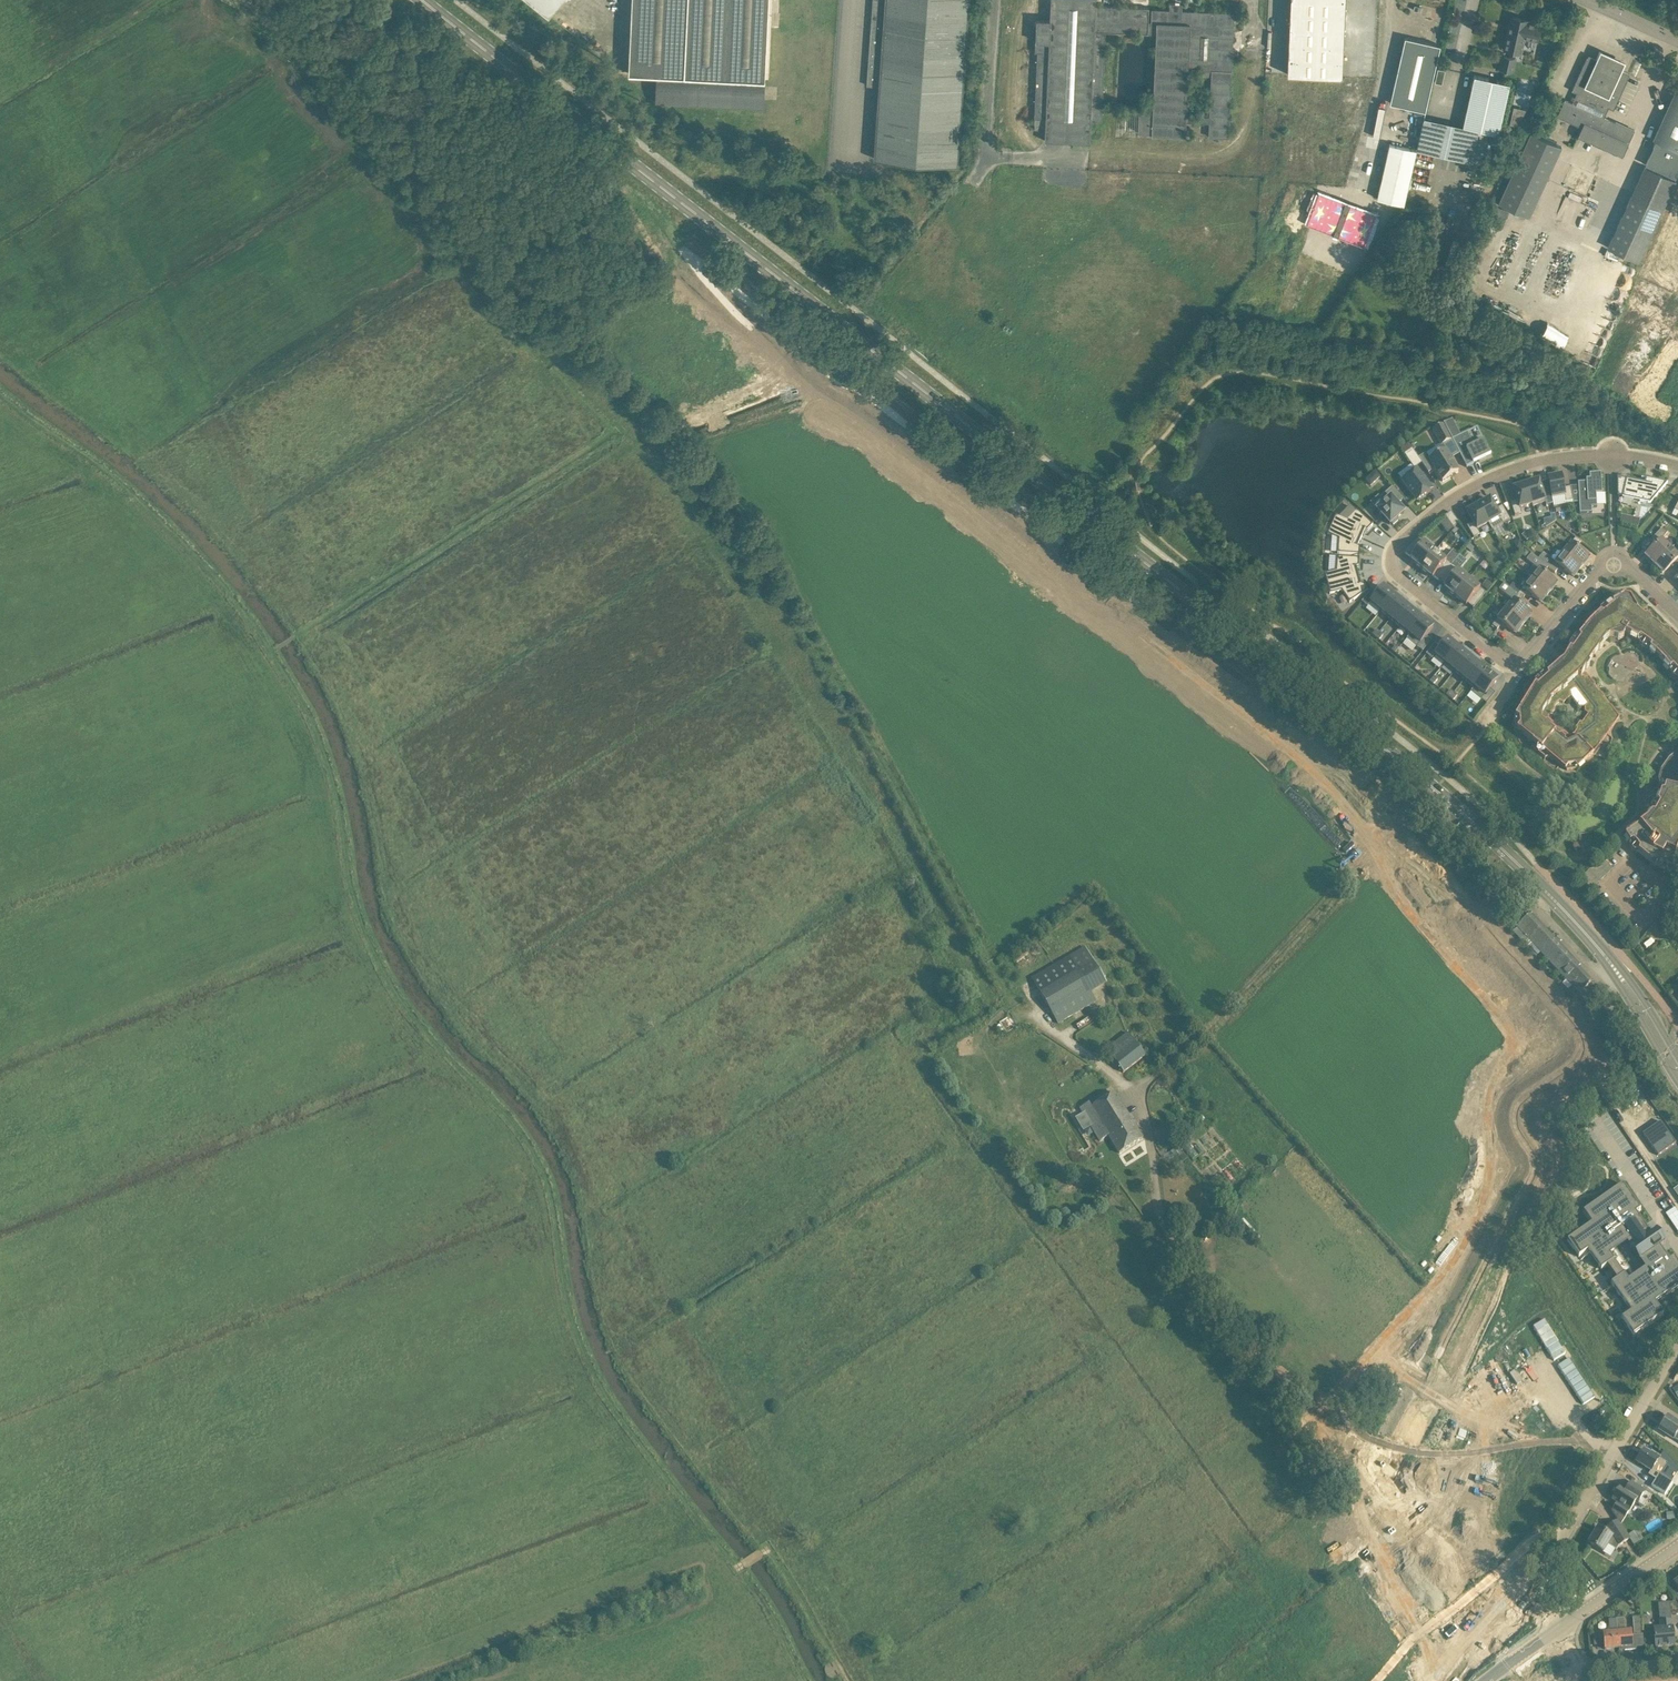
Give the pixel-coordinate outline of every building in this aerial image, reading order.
[(550,14),(561,0),(533,0),(550,14)] [(629,73),(658,74),(657,101),(764,106),(769,0),(633,0),(629,73)] [(867,84),(879,85),(874,157),(958,163),(970,0),(873,0),(867,84)] [(1139,109),(1126,108),(1125,133),(1138,133),(1138,131),(1152,132),(1152,133),(1186,134),(1186,120),(1210,121),(1209,135),(1229,136),(1235,7),(1234,7),(1234,12),(1181,10),(1181,11),(1170,10),(1170,9),(1158,8),(1157,21),(1149,21),(1149,7),(1096,4),(1096,0),(1051,0),(1050,19),(1037,19),(1037,28),(1036,28),(1035,51),(1038,51),(1035,116),(1046,117),(1045,139),(1046,139),(1089,141),(1090,142),(1091,119),(1102,120),(1106,31),(1157,33),(1154,101),(1148,101),(1148,107),(1153,107),(1153,110),(1139,109)] [(1284,146),(1339,149),(1346,0),(1291,0),(1284,146)] [(1512,15),(1505,48),(1521,51),(1524,35),(1538,39),(1541,23),(1527,20),(1528,18),(1512,15)] [(1425,110),(1440,44),(1405,36),(1390,102),(1425,110)] [(1614,108),(1629,74),(1621,70),(1624,62),(1599,51),(1596,59),(1587,55),(1572,89),(1580,93),(1576,102),(1565,97),(1557,114),(1582,125),(1578,134),(1623,154),(1634,129),(1601,114),(1605,104),(1614,108)] [(1503,54),(1500,67),(1512,70),(1515,57),(1503,54)] [(1443,81),(1444,68),(1436,67),(1435,81),(1443,81)] [(1482,163),(1490,131),(1498,133),(1510,82),(1474,74),(1463,125),(1424,116),(1417,148),(1482,163)] [(1653,137),(1656,139),(1645,163),(1676,177),(1677,171),(1677,82),(1653,137)] [(1519,125),(1524,112),(1513,109),(1510,123),(1519,125)] [(1498,203),(1530,216),(1560,144),(1528,130),(1498,203)] [(1404,203),(1416,149),(1390,143),(1377,197),(1404,203)] [(1608,246),(1639,260),(1676,178),(1645,164),(1608,246)] [(1299,201),(1326,203),(1327,195),(1300,192),(1299,201)] [(1539,332),(1560,344),(1567,332),(1546,320),(1539,332)] [(1434,430),(1442,444),(1450,440),(1443,425),(1434,430)] [(1467,467),(1491,456),(1482,438),(1467,446),(1461,435),(1453,439),(1467,467)] [(1414,469),(1422,463),(1412,449),(1404,455),(1414,469)] [(1429,460),(1443,482),(1458,472),(1451,460),(1452,460),(1446,450),(1429,460)] [(1402,482),(1417,501),(1432,490),(1417,470),(1402,482)] [(1375,471),(1365,481),(1371,487),(1381,477),(1375,471)] [(1578,483),(1580,514),(1592,513),(1592,508),(1597,508),(1596,494),(1602,494),(1601,474),(1589,474),(1590,479),(1586,479),(1586,482),(1578,483)] [(1552,499),(1552,500),(1565,496),(1566,502),(1573,501),(1570,487),(1564,488),(1561,477),(1548,479),(1550,490),(1552,499)] [(1651,484),(1617,477),(1617,496),(1650,503),(1668,483),(1652,480),(1651,484)] [(1539,481),(1526,485),(1532,505),(1532,507),(1545,503),(1546,506),(1553,504),(1552,500),(1552,499),(1550,490),(1542,493),(1539,481)] [(1517,501),(1511,503),(1515,516),(1522,514),(1520,508),(1532,505),(1526,485),(1514,489),(1517,501)] [(1376,510),(1390,525),(1392,523),(1393,525),(1398,521),(1397,519),(1404,512),(1397,504),(1402,499),(1391,487),(1379,498),(1384,503),(1376,510)] [(1488,524),(1492,531),(1510,520),(1502,506),(1496,510),(1490,500),(1479,506),(1488,524)] [(1467,526),(1474,538),(1480,535),(1477,530),(1488,524),(1479,506),(1467,512),(1473,523),(1467,526)] [(1331,527),(1361,539),(1365,530),(1367,531),(1373,525),(1357,510),(1347,520),(1336,515),(1332,525),(1331,526),(1331,527)] [(1445,517),(1454,529),(1459,523),(1451,512),(1445,517)] [(1639,519),(1631,518),(1630,524),(1638,526),(1639,519)] [(1361,539),(1331,527),(1327,534),(1327,535),(1339,540),(1337,554),(1360,555),(1360,548),(1358,547),(1361,539)] [(1658,561),(1671,549),(1662,540),(1667,533),(1663,528),(1652,539),(1657,545),(1656,546),(1647,558),(1654,565),(1658,561)] [(1403,552),(1411,558),(1410,560),(1421,569),(1435,552),(1419,538),(1403,552)] [(1545,543),(1539,538),(1536,542),(1542,547),(1545,543)] [(1577,565),(1581,568),(1588,560),(1578,549),(1576,548),(1581,542),(1576,538),(1563,554),(1577,565)] [(1517,550),(1523,547),(1520,540),(1514,542),(1517,550)] [(1658,561),(1654,565),(1662,573),(1674,564),(1675,562),(1677,565),(1677,556),(1671,549),(1658,561)] [(1434,577),(1439,581),(1452,565),(1435,552),(1421,569),(1432,578),(1434,577)] [(1581,568),(1577,565),(1563,554),(1555,563),(1549,558),(1544,563),(1548,568),(1555,573),(1560,568),(1562,569),(1574,577),(1581,568)] [(1359,567),(1359,559),(1337,557),(1336,571),(1324,574),(1327,584),(1359,576),(1356,567),(1359,567)] [(1502,560),(1491,567),(1497,575),(1508,568),(1502,560)] [(1531,579),(1548,594),(1555,585),(1545,575),(1544,573),(1548,568),(1544,563),(1540,568),(1531,579)] [(1444,587),(1455,596),(1469,579),(1452,565),(1439,581),(1445,586),(1444,587)] [(1359,576),(1327,585),(1330,595),(1342,591),(1350,603),(1368,591),(1363,584),(1361,585),(1359,576)] [(1467,604),(1473,609),(1486,593),(1469,579),(1455,596),(1466,606),(1467,604)] [(1541,602),(1548,594),(1531,579),(1518,595),(1523,599),(1527,593),(1529,594),(1541,602)] [(1488,590),(1492,584),(1486,580),(1482,585),(1488,590)] [(1505,610),(1519,621),(1523,625),(1530,616),(1520,606),(1518,604),(1523,599),(1518,595),(1504,583),(1499,590),(1512,601),(1505,610)] [(1371,603),(1381,611),(1394,595),(1383,587),(1376,596),(1371,592),(1362,603),(1367,607),(1371,603)] [(1403,603),(1394,595),(1381,611),(1391,619),(1403,603)] [(1670,636),(1670,634),(1668,632),(1665,631),(1664,632),(1651,622),(1651,620),(1649,618),(1646,617),(1645,618),(1641,615),(1637,611),(1630,599),(1624,597),(1613,603),(1610,602),(1605,606),(1600,610),(1600,613),(1589,624),(1579,636),(1576,636),(1572,641),(1568,647),(1570,650),(1564,660),(1564,661),(1560,664),(1559,664),(1541,680),(1537,676),(1531,678),(1524,688),(1527,693),(1523,700),(1525,702),(1514,719),(1515,728),(1522,734),(1518,738),(1520,742),(1528,749),(1532,748),(1545,758),(1544,762),(1552,769),(1557,770),(1560,765),(1567,771),(1576,770),(1593,754),(1596,755),(1600,748),(1599,745),(1619,718),(1589,677),(1584,679),(1583,674),(1585,669),(1587,669),(1588,667),(1590,665),(1589,663),(1598,650),(1600,650),(1602,648),(1603,645),(1602,644),(1605,640),(1609,637),(1617,639),(1618,640),(1621,639),(1624,638),(1624,636),(1625,633),(1637,640),(1637,643),(1642,647),(1648,651),(1651,650),(1660,659),(1669,669),(1668,672),(1673,677),(1677,682),(1677,645),(1670,636)] [(1403,603),(1391,619),(1400,627),(1413,612),(1403,603)] [(1523,625),(1519,621),(1505,610),(1492,626),(1497,630),(1501,626),(1516,633),(1523,625)] [(1423,619),(1413,612),(1400,627),(1410,635),(1423,619)] [(1433,628),(1423,619),(1410,635),(1420,643),(1417,648),(1422,652),(1431,641),(1426,637),(1433,628)] [(1493,633),(1488,629),(1485,633),(1490,637),(1493,633)] [(1440,649),(1435,644),(1426,655),(1431,660),(1435,655),(1445,664),(1458,648),(1448,640),(1440,649)] [(1468,656),(1458,648),(1445,664),(1455,672),(1468,656)] [(1477,664),(1468,656),(1455,672),(1465,680),(1477,664)] [(1487,672),(1477,664),(1465,680),(1474,688),(1487,672)] [(1487,672),(1474,688),(1484,696),(1481,700),(1487,704),(1495,694),(1490,689),(1497,680),(1487,672)] [(1677,752),(1669,758),(1661,770),(1658,780),(1660,788),(1662,789),(1659,799),(1655,810),(1647,821),(1639,827),(1626,836),(1623,832),(1622,832),(1633,849),(1634,849),(1655,866),(1655,867),(1669,872),(1676,856),(1677,856),(1677,850),(1677,752)] [(1579,994),(1591,982),(1529,915),(1517,927),(1517,928),(1512,932),(1523,944),(1528,939),(1579,994)] [(1070,956),(1032,978),(1058,1024),(1096,1002),(1070,956)] [(1106,1050),(1123,1073),(1145,1056),(1128,1033),(1106,1050)] [(1089,1103),(1079,1109),(1082,1114),(1083,1114),(1099,1142),(1109,1136),(1119,1153),(1143,1139),(1115,1093),(1092,1107),(1089,1103)] [(1661,1121),(1643,1134),(1658,1156),(1676,1143),(1661,1121)] [(1189,1132),(1185,1126),(1177,1131),(1181,1136),(1189,1132)] [(1633,1336),(1663,1315),(1655,1303),(1677,1287),(1677,1264),(1674,1258),(1669,1261),(1660,1248),(1664,1245),(1666,1244),(1664,1242),(1664,1243),(1657,1232),(1656,1231),(1655,1232),(1651,1235),(1636,1214),(1640,1211),(1623,1185),(1583,1213),(1591,1224),(1567,1241),(1579,1258),(1588,1252),(1601,1271),(1614,1261),(1610,1255),(1627,1244),(1645,1269),(1628,1281),(1624,1275),(1611,1284),(1631,1313),(1622,1319),(1633,1336)] [(1663,1433),(1677,1442),(1677,1422),(1668,1416),(1667,1417),(1665,1417),(1662,1421),(1663,1423),(1659,1430),(1663,1433)] [(1637,1460),(1636,1462),(1651,1471),(1648,1475),(1656,1480),(1652,1486),(1663,1493),(1669,1482),(1660,1476),(1667,1464),(1665,1462),(1668,1456),(1664,1453),(1660,1459),(1659,1459),(1660,1458),(1651,1452),(1650,1454),(1644,1449),(1640,1456),(1638,1455),(1636,1459),(1637,1460)] [(1632,1494),(1620,1487),(1612,1500),(1617,1503),(1612,1512),(1621,1525),(1629,1511),(1630,1511),(1635,1503),(1643,1508),(1652,1495),(1637,1486),(1632,1494)] [(1588,1544),(1593,1547),(1603,1553),(1608,1545),(1616,1550),(1620,1546),(1630,1539),(1618,1521),(1608,1527),(1609,1529),(1605,1532),(1598,1528),(1588,1544)] [(1660,1626),(1654,1626),(1655,1647),(1675,1646),(1673,1627),(1672,1628),(1669,1603),(1658,1604),(1660,1626)] [(1643,1635),(1642,1624),(1641,1617),(1632,1618),(1634,1636),(1643,1635)] [(1617,1632),(1619,1648),(1624,1648),(1625,1651),(1636,1650),(1635,1639),(1632,1639),(1632,1631),(1625,1632),(1624,1618),(1616,1619),(1617,1626),(1617,1632)] [(1604,1650),(1619,1648),(1617,1632),(1617,1626),(1616,1619),(1608,1620),(1609,1633),(1593,1634),(1594,1646),(1604,1645),(1604,1650)]
